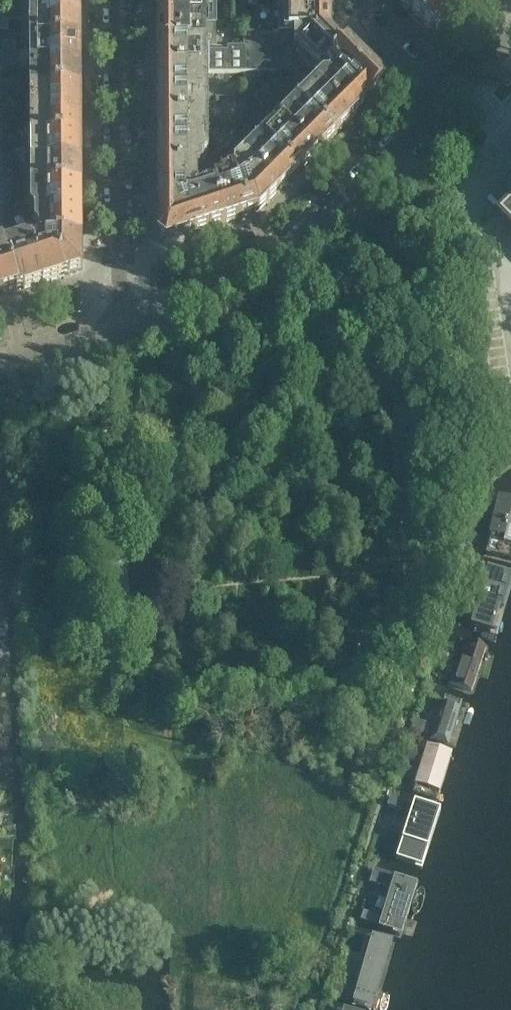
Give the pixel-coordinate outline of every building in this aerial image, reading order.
[(33,20),(78,20),(77,0),(33,0),(33,20)] [(198,0),(158,0),(158,24),(202,24),(202,15),(198,15),(198,0)] [(287,9),(330,9),(329,0),(287,0),(287,9)] [(441,0),(400,0),(400,4),(433,38),(456,15),(441,0)] [(254,9),(254,1),(244,1),(244,8),(244,9),(254,9)] [(254,17),(254,9),(244,9),(244,17),(254,17)] [(330,34),(330,9),(287,9),(287,34),(330,34)] [(78,44),(78,20),(33,20),(33,44),(78,44)] [(198,48),(198,32),(202,32),(202,24),(158,24),(158,48),(198,48)] [(260,73),(259,34),(244,34),(244,41),(243,73),(260,73)] [(278,73),(278,34),(259,34),(260,73),(278,73)] [(327,71),(347,51),(330,34),(287,34),(278,34),(278,73),(298,73),(303,71),(327,71)] [(243,73),(244,41),(235,41),(235,48),(227,48),(227,74),(243,73)] [(78,68),(78,44),(33,44),(34,69),(78,68)] [(227,74),(227,48),(198,48),(158,48),(158,74),(203,74),(227,74)] [(384,87),(347,51),(327,71),(332,77),(338,76),(367,105),(384,87)] [(2,118),(2,57),(0,55),(0,297),(7,295),(16,292),(3,253),(3,229),(3,212),(3,209),(3,191),(2,118)] [(78,93),(78,68),(34,69),(34,93),(78,93)] [(203,98),(203,74),(158,74),(158,98),(203,98)] [(367,105),(338,76),(332,77),(318,91),(349,123),(367,105)] [(349,123),(318,91),(300,109),(331,140),(349,123)] [(78,118),(78,93),(34,93),(34,118),(78,118)] [(203,122),(203,98),(158,98),(158,123),(203,122)] [(331,140),(300,109),(282,126),(314,158),(331,140)] [(78,142),(78,118),(34,118),(34,142),(78,142)] [(203,147),(203,122),(158,123),(158,147),(203,147)] [(314,158),(282,126),(264,144),(296,176),(314,158)] [(78,166),(78,142),(34,142),(34,166),(78,166)] [(296,176),(264,144),(246,162),(278,194),(296,176)] [(203,164),(203,147),(158,147),(159,172),(195,172),(198,172),(198,164),(203,164)] [(278,194),(246,162),(233,174),(248,216),(258,213),(278,194)] [(79,191),(78,166),(34,166),(34,191),(79,191)] [(195,192),(195,172),(159,172),(159,203),(184,203),(191,203),(195,192)] [(248,216),(233,174),(226,176),(226,180),(220,179),(221,185),(215,185),(212,189),(224,224),(248,216)] [(224,224),(212,189),(206,191),(203,194),(195,192),(191,203),(184,203),(194,234),(224,224)] [(14,209),(14,191),(3,191),(3,209),(14,209)] [(79,215),(79,191),(34,191),(34,216),(37,216),(37,215),(79,215)] [(496,214),(510,229),(510,199),(496,214)] [(194,234),(184,203),(159,203),(159,239),(165,243),(194,234)] [(12,228),(12,215),(12,212),(3,212),(3,229),(12,228)] [(79,244),(79,215),(37,215),(37,216),(37,240),(40,244),(79,244)] [(79,272),(79,244),(40,244),(37,240),(37,242),(30,244),(43,283),(79,272)] [(43,283),(30,244),(3,253),(16,292),(43,283)] [(117,401),(116,392),(107,393),(108,401),(117,401)] [(483,558),(510,564),(510,498),(497,495),(483,558)] [(507,570),(481,565),(466,622),(491,629),(507,570)] [(462,638),(449,686),(474,693),(488,645),(462,638)] [(443,695),(429,739),(454,747),(468,704),(443,695)] [(426,744),(412,793),(438,801),(452,751),(426,744)] [(409,797),(388,864),(413,872),(433,804),(409,797)] [(394,875),(377,928),(402,936),(418,882),(394,875)] [(367,931),(346,1001),(368,1007),(388,938),(367,931)]
